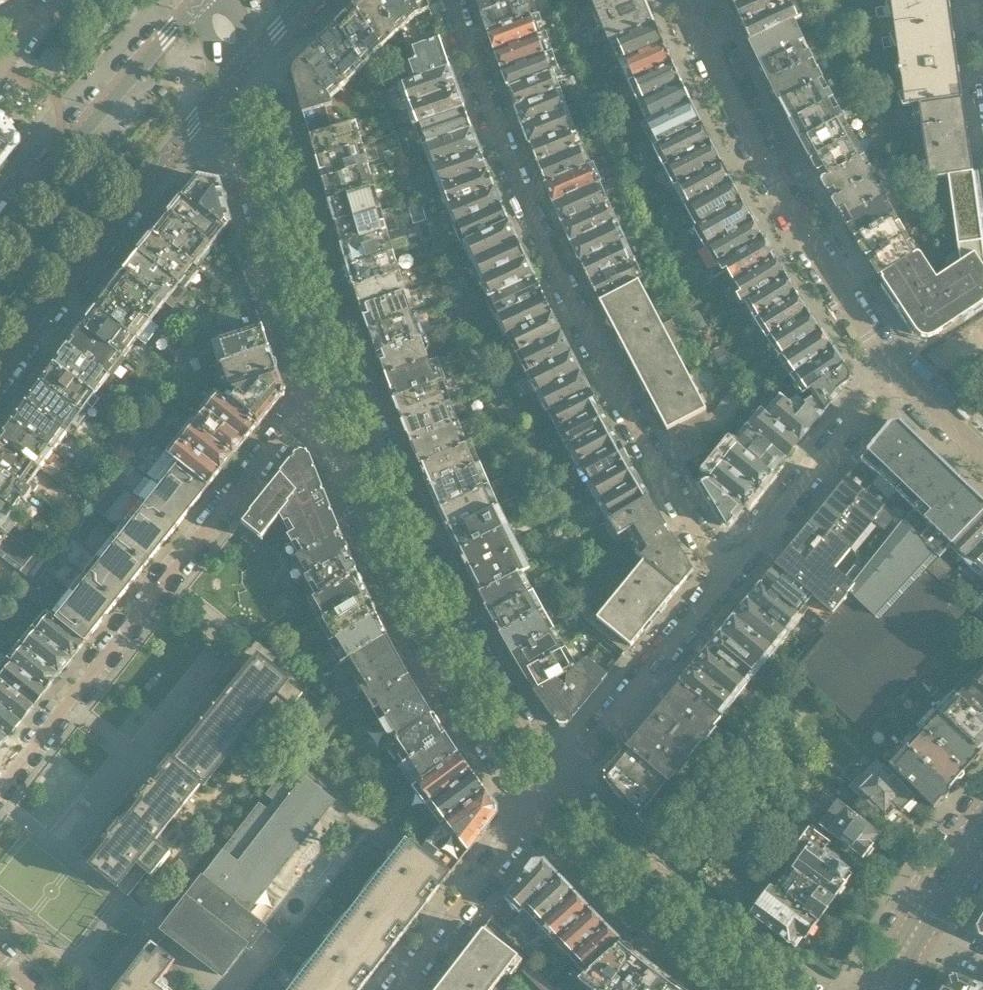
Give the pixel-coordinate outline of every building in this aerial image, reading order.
[(377,0),(356,0),(355,1),(355,6),(353,8),(381,48),(398,32),(377,0)] [(398,32),(413,17),(401,0),(377,0),(398,32)] [(413,17),(430,9),(427,0),(401,0),(413,17)] [(483,13),(520,0),(478,0),(483,13)] [(483,13),(488,32),(537,15),(532,0),(520,0),(483,13)] [(592,3),(600,23),(646,4),(644,0),(599,0),(592,3)] [(791,0),(749,0),(734,6),(742,25),(793,3),(791,0)] [(948,0),(896,0),(906,74),(901,75),(903,94),(898,97),(903,107),(911,106),(918,105),(962,99),(948,0)] [(750,42),(793,23),(793,22),(800,19),(793,3),(742,25),(750,42)] [(646,4),(600,23),(608,43),(654,24),(646,4)] [(877,18),(885,17),(883,7),(875,9),(877,18)] [(337,19),(337,24),(335,26),(362,67),(381,48),(353,8),(347,15),(341,15),(337,19)] [(537,15),(488,32),(495,52),(540,35),(536,25),(541,23),(538,15),(537,15)] [(793,23),(750,42),(760,62),(802,42),(793,23)] [(654,24),(608,43),(618,63),(663,44),(654,24)] [(321,36),(320,41),(319,43),(345,83),(362,67),(335,26),(329,32),(324,32),(321,36)] [(545,33),(540,35),(495,52),(502,70),(546,54),(543,43),(548,41),(545,33)] [(884,49),(892,47),(890,37),(882,39),(884,49)] [(450,68),(440,39),(412,49),(417,65),(409,67),(414,81),(450,68)] [(802,42),(760,62),(769,82),(812,62),(802,42)] [(319,43),(301,61),(328,100),(345,83),(319,43)] [(663,44),(618,63),(610,67),(620,87),(627,84),(672,63),(663,44)] [(546,54),(502,70),(509,89),(553,72),(549,61),(554,59),(552,52),(546,54)] [(878,68),(873,56),(864,60),(862,61),(871,80),(880,76),(878,68)] [(328,100),(301,61),(295,67),(293,75),(310,137),(330,131),(324,109),(330,107),(328,100)] [(812,62),(769,82),(772,89),(779,102),(822,81),(812,62)] [(672,63),(627,84),(636,104),(681,83),(672,63)] [(450,68),(414,81),(403,85),(396,74),(389,78),(395,88),(397,87),(400,96),(405,94),(409,105),(457,88),(450,68)] [(573,77),(565,80),(563,76),(562,77),(558,70),(553,72),(509,89),(516,107),(566,88),(576,83),(573,77)] [(832,100),(822,81),(779,102),(790,121),(832,100)] [(681,83),(636,104),(645,124),(690,102),(681,83)] [(457,88),(409,105),(413,118),(409,119),(413,128),(418,126),(464,108),(457,88)] [(566,88),(516,107),(523,126),(567,109),(563,99),(569,97),(566,88)] [(962,99),(918,105),(929,179),(948,176),(948,177),(971,175),(973,175),(968,141),(966,141),(965,132),(967,132),(962,99)] [(832,100),(790,121),(800,141),(842,119),(832,100)] [(690,102),(645,124),(640,127),(651,149),(657,146),(701,124),(690,102)] [(573,107),(567,109),(523,126),(531,145),(574,128),(570,117),(576,115),(573,107)] [(464,108),(418,126),(425,146),(472,129),(464,108)] [(12,129),(4,119),(0,117),(0,138),(12,129)] [(842,119),(800,141),(810,160),(852,137),(842,119)] [(330,131),(310,137),(316,160),(361,148),(354,124),(330,131)] [(657,146),(651,149),(663,171),(668,168),(667,166),(711,143),(701,124),(657,146)] [(574,128),(531,145),(538,164),(581,146),(576,135),(582,132),(580,126),(574,128)] [(17,148),(18,146),(18,138),(12,129),(0,138),(0,169),(17,148)] [(472,129),(425,146),(433,166),(480,149),(472,129)] [(852,137),(810,160),(821,180),(863,157),(852,137)] [(677,186),(721,163),(711,143),(667,166),(668,168),(672,177),(667,180),(672,188),(677,186)] [(581,146),(538,164),(545,183),(592,164),(583,145),(581,146)] [(387,162),(404,157),(401,147),(384,152),(387,162)] [(361,148),(316,160),(323,182),(367,169),(361,148)] [(480,149),(433,166),(441,187),(487,169),(480,149)] [(863,157),(821,180),(828,192),(832,199),(874,175),(863,157)] [(721,163),(677,186),(672,188),(682,208),(684,208),(687,206),(731,182),(721,163)] [(592,164),(545,183),(553,203),(600,183),(592,164)] [(367,169),(323,182),(329,203),(373,191),(367,169)] [(487,169),(441,187),(446,199),(442,201),(444,207),(448,206),(494,187),(487,169)] [(885,194),(881,187),(874,175),(832,199),(844,218),(883,195),(885,194)] [(971,175),(948,177),(951,200),(976,196),(973,175),(971,175)] [(219,182),(199,177),(183,198),(225,231),(231,223),(226,205),(226,204),(227,203),(227,201),(227,199),(227,198),(226,196),(226,195),(225,194),(223,193),(222,192),(219,182)] [(627,209),(650,198),(641,182),(628,189),(630,193),(621,198),(627,209)] [(731,182),(687,206),(684,208),(695,228),(741,201),(731,182)] [(600,183),(553,203),(562,222),(609,202),(600,183)] [(494,187),(448,206),(454,219),(449,221),(452,227),(456,225),(502,205),(494,187)] [(373,191),(329,203),(335,224),(379,212),(373,191)] [(883,195),(844,218),(855,237),(896,215),(883,195)] [(976,196),(951,200),(954,224),(979,220),(976,196)] [(183,198),(167,216),(210,249),(225,231),(183,198)] [(741,201),(695,228),(692,230),(703,249),(753,221),(741,201)] [(609,202),(562,222),(571,242),(617,221),(609,202)] [(502,205),(456,225),(461,238),(456,239),(459,246),(461,244),(509,222),(502,205)] [(379,212),(335,224),(341,246),(386,233),(379,212)] [(896,215),(855,237),(867,256),(907,233),(896,215)] [(167,216),(152,235),(195,268),(210,249),(167,216)] [(954,224),(960,263),(982,260),(982,248),(979,220),(954,224)] [(617,221),(571,242),(580,261),(626,240),(617,221)] [(753,221),(703,249),(713,268),(715,266),(763,239),(753,221)] [(922,232),(932,227),(928,221),(919,226),(922,232)] [(509,222),(461,244),(470,263),(517,241),(509,222)] [(386,233),(341,246),(348,268),(392,254),(386,233)] [(907,233),(867,256),(879,276),(919,252),(907,233)] [(152,235),(137,254),(179,287),(195,268),(152,235)] [(733,282),(774,257),(763,239),(715,266),(713,268),(709,270),(714,279),(726,272),(733,282)] [(626,240),(580,261),(589,281),(635,259),(626,240)] [(517,241),(470,263),(478,280),(526,259),(517,241)] [(137,254),(123,272),(164,305),(179,287),(137,254)] [(392,254),(348,268),(355,288),(398,274),(392,254)] [(960,263),(936,279),(935,276),(920,254),(881,279),(891,295),(897,291),(909,309),(903,313),(916,332),(921,336),(927,338),(934,335),(943,330),(939,324),(949,317),(947,315),(955,309),(957,312),(967,305),(971,311),(980,305),(982,302),(982,260),(960,263)] [(774,257),(733,282),(739,293),(734,296),(739,304),(741,303),(785,276),(774,257)] [(526,259),(478,280),(487,299),(488,298),(534,277),(526,259)] [(635,259),(589,281),(598,301),(638,280),(643,278),(635,259)] [(123,272),(109,290),(151,323),(164,305),(123,272)] [(398,274),(355,288),(362,309),(405,294),(398,274)] [(785,276),(741,303),(750,317),(754,314),(757,319),(796,295),(785,276)] [(444,282),(453,303),(465,298),(456,277),(444,282)] [(534,277),(488,298),(496,316),(543,295),(534,277)] [(638,280),(598,301),(633,366),(672,345),(638,280)] [(102,296),(102,299),(95,309),(137,341),(151,323),(109,290),(108,291),(105,292),(102,296)] [(405,294),(362,309),(368,329),(370,333),(411,318),(407,305),(412,303),(409,293),(405,294)] [(543,295),(496,316),(505,335),(552,313),(543,295)] [(796,295),(757,319),(753,322),(761,334),(766,331),(769,337),(808,312),(796,295)] [(472,319),(465,299),(453,304),(460,323),(472,319)] [(709,325),(696,303),(688,308),(700,330),(709,325)] [(137,341),(95,309),(94,309),(91,310),(88,314),(88,318),(81,327),(122,359),(137,341)] [(213,339),(260,321),(256,310),(220,322),(209,336),(213,339)] [(808,312),(769,337),(765,340),(773,352),(777,349),(781,355),(820,330),(808,312)] [(552,313),(505,335),(514,355),(561,332),(552,313)] [(411,318),(370,333),(378,355),(424,337),(421,328),(416,330),(411,318)] [(219,367),(221,366),(270,350),(262,326),(219,342),(222,350),(214,352),(219,367)] [(122,359),(81,327),(80,328),(76,329),(73,332),(74,336),(66,346),(108,378),(122,359)] [(820,330),(781,355),(780,356),(792,374),(832,347),(820,330)] [(561,332),(514,355),(524,374),(570,352),(561,332)] [(424,337),(378,355),(386,377),(428,362),(423,349),(428,347),(424,337)] [(708,414),(672,345),(633,366),(684,464),(707,452),(701,439),(723,428),(746,400),(761,381),(754,376),(739,395),(732,389),(713,411),(708,414)] [(108,378),(66,346),(62,347),(59,351),(60,355),(53,364),(95,396),(108,378)] [(832,347),(792,374),(803,392),(805,391),(844,365),(832,347)] [(270,350),(221,366),(228,387),(228,388),(277,371),(270,350)] [(570,352),(524,374),(534,394),(580,371),(570,352)] [(178,393),(193,374),(190,359),(169,387),(178,393)] [(428,362),(386,377),(394,400),(441,381),(437,373),(432,375),(428,362)] [(53,364),(39,383),(81,415),(95,396),(53,364)] [(844,365),(805,391),(810,399),(811,398),(822,414),(840,392),(838,389),(848,382),(850,374),(844,365)] [(732,368),(724,372),(732,387),(740,383),(732,368)] [(257,427),(281,397),(285,397),(287,389),(283,388),(277,371),(228,388),(236,394),(228,404),(257,427)] [(580,371),(534,394),(544,414),(544,413),(590,390),(580,371)] [(441,381),(394,400),(398,411),(402,422),(449,403),(441,381)] [(39,383),(25,402),(68,433),(81,415),(39,383)] [(590,390),(544,413),(545,413),(554,431),(599,408),(590,390)] [(162,397),(148,416),(156,422),(162,414),(161,413),(169,402),(162,397)] [(257,427),(228,404),(219,397),(212,406),(208,403),(202,409),(244,443),(257,427)] [(768,417),(799,441),(799,442),(822,414),(811,398),(810,399),(804,403),(795,397),(786,403),(782,400),(768,417)] [(25,402),(11,421),(54,452),(68,433),(25,402)] [(449,403),(402,422),(411,444),(457,424),(449,403)] [(599,408),(554,431),(564,449),(609,426),(599,408)] [(244,443),(202,409),(198,415),(202,419),(195,427),(233,457),(244,443)] [(799,441),(768,417),(761,409),(746,427),(784,459),(799,441)] [(145,438),(156,422),(148,416),(137,431),(145,438)] [(0,436),(0,441),(40,471),(54,452),(11,421),(0,436)] [(952,546),(956,541),(982,513),(982,505),(899,423),(891,423),(859,462),(902,500),(828,585),(816,601),(832,614),(788,669),(812,691),(928,571),(952,546)] [(457,424),(411,444),(420,466),(466,446),(457,424)] [(609,426),(564,449),(574,468),(618,443),(609,426)] [(233,457),(195,427),(188,436),(184,433),(179,439),(221,473),(233,457)] [(784,459),(746,427),(732,443),(771,476),(784,459)] [(132,455),(145,438),(137,431),(124,449),(132,455)] [(221,473),(179,439),(174,445),(167,453),(174,459),(208,487),(209,487),(221,473)] [(520,445),(531,466),(541,462),(531,440),(520,445)] [(26,489),(40,471),(0,441),(0,470),(26,489)] [(618,443),(574,468),(584,485),(628,460),(618,443)] [(771,476),(732,443),(719,460),(757,492),(771,476)] [(466,446),(420,466),(429,487),(473,467),(479,465),(475,455),(469,458),(465,446),(466,446)] [(299,451),(280,475),(297,494),(303,502),(322,491),(307,452),(299,451)] [(174,459),(113,537),(147,564),(208,487),(174,459)] [(628,460),(584,485),(595,502),(638,478),(628,460)] [(757,492),(719,460),(705,475),(705,476),(744,508),(757,492)] [(828,585),(902,500),(859,462),(787,551),(828,585)] [(473,467),(429,487),(438,509),(482,488),(488,486),(483,476),(478,478),(473,467)] [(26,489),(0,470),(0,499),(14,509),(21,500),(24,502),(31,492),(26,489)] [(293,508),(289,504),(297,494),(280,475),(250,512),(241,524),(262,541),(261,539),(279,517),(293,508)] [(744,508),(705,476),(695,482),(721,526),(729,526),(744,508)] [(638,478),(595,502),(594,503),(605,520),(647,495),(638,478)] [(100,483),(87,501),(94,506),(107,488),(100,483)] [(482,488),(438,509),(448,531),(491,509),(496,506),(492,496),(487,499),(482,488)] [(322,491),(303,502),(293,508),(279,517),(290,536),(331,511),(322,491)] [(618,536),(634,526),(647,549),(641,556),(636,552),(635,553),(636,554),(636,555),(643,561),(678,589),(693,570),(648,496),(608,520),(618,536)] [(0,499),(0,529),(14,509),(0,499)] [(491,509),(448,531),(458,551),(501,529),(491,509)] [(331,511),(290,536),(287,538),(298,557),(339,532),(331,511)] [(956,541),(964,549),(958,556),(964,562),(982,542),(982,513),(956,541)] [(67,540),(78,526),(71,521),(60,535),(67,540)] [(0,529),(0,557),(36,584),(49,566),(41,559),(0,529)] [(501,529),(458,551),(468,572),(512,551),(501,529)] [(339,532),(298,557),(296,558),(307,577),(348,552),(347,551),(348,547),(346,542),(343,540),(339,532)] [(113,537),(51,615),(85,642),(86,642),(147,564),(113,537)] [(570,556),(584,549),(580,542),(567,548),(570,556)] [(964,562),(971,569),(977,562),(982,568),(982,542),(964,562)] [(512,551),(468,572),(479,593),(521,573),(522,572),(512,551)] [(828,585),(787,551),(774,566),(816,601),(828,585)] [(348,552),(307,577),(305,578),(316,597),(357,572),(348,552)] [(678,589),(643,561),(597,618),(585,596),(589,590),(583,578),(567,593),(570,599),(574,597),(584,619),(625,653),(678,589)] [(816,601),(774,566),(760,583),(802,618),(816,601)] [(958,636),(980,654),(982,657),(982,618),(928,571),(812,691),(823,702),(860,736),(941,655),(958,636)] [(357,572),(316,597),(307,602),(320,622),(367,593),(362,583),(362,580),(360,576),(358,574),(357,572)] [(521,573),(479,593),(490,613),(531,592),(521,573)] [(802,618),(760,583),(747,600),(788,634),(802,618)] [(531,592),(490,613),(501,633),(542,611),(531,592)] [(367,593),(320,622),(317,624),(330,642),(377,614),(376,612),(376,609),(374,604),(372,603),(367,593)] [(788,634),(747,600),(733,616),(775,651),(788,634)] [(85,642),(51,615),(46,611),(32,629),(71,660),(85,642)] [(542,611),(501,633),(512,653),(553,630),(542,611)] [(377,614),(330,642),(344,662),(387,635),(382,626),(383,622),(381,617),(378,616),(377,614)] [(775,651),(733,616),(720,633),(761,667),(775,651)] [(71,660),(32,629),(20,644),(59,675),(71,660)] [(553,630),(512,653),(523,671),(565,649),(553,630)] [(761,667),(720,633),(706,649),(747,684),(761,667)] [(387,635),(344,662),(390,738),(396,735),(398,738),(432,713),(408,674),(387,635)] [(59,675),(20,644),(7,659),(46,690),(59,675)] [(203,786),(240,740),(250,749),(288,702),(292,706),(302,693),(268,666),(274,659),(257,645),(251,652),(249,651),(239,664),(248,671),(226,697),(222,694),(192,732),(196,735),(174,761),(171,759),(160,772),(164,774),(156,785),(152,782),(138,800),(141,802),(129,818),(126,815),(105,840),(109,843),(90,866),(128,896),(146,873),(151,877),(171,853),(155,841),(201,785),(203,786)] [(565,649),(523,671),(535,690),(555,679),(556,680),(568,673),(576,668),(577,667),(565,649)] [(747,684),(706,649),(692,666),(734,700),(747,684)] [(577,664),(585,658),(582,653),(573,659),(577,664)] [(7,659),(0,668),(0,680),(33,707),(46,690),(7,659)] [(587,659),(577,667),(576,668),(568,673),(566,688),(584,703),(607,675),(587,659)] [(734,700),(692,666),(679,682),(717,713),(721,716),(734,700)] [(979,666),(976,666),(967,675),(972,680),(973,681),(982,691),(982,670),(979,666)] [(566,688),(556,680),(555,679),(535,690),(558,725),(566,725),(584,703),(566,688)] [(782,705),(795,690),(782,679),(769,693),(782,705)] [(0,680),(0,706),(20,722),(33,707),(0,680)] [(973,681),(972,680),(956,698),(982,723),(982,691),(973,681)] [(717,713),(679,682),(678,683),(679,684),(666,699),(669,702),(708,734),(722,717),(721,716),(717,713)] [(956,698),(953,694),(945,702),(936,713),(939,716),(980,754),(982,752),(982,723),(956,698)] [(708,734),(669,702),(666,699),(652,716),(694,750),(708,734)] [(331,702),(294,747),(303,754),(340,709),(331,702)] [(0,706),(0,732),(8,738),(20,722),(0,706)] [(432,713),(398,738),(390,743),(404,764),(445,733),(432,713)] [(980,754),(939,716),(936,713),(920,730),(924,734),(965,771),(972,763),(976,763),(979,759),(979,755),(980,754)] [(639,733),(642,736),(680,767),(694,750),(652,716),(639,733)] [(965,771),(924,734),(920,730),(915,726),(899,744),(904,749),(908,752),(950,789),(955,783),(957,784),(967,773),(965,771)] [(445,733),(404,764),(400,767),(405,773),(401,776),(411,788),(414,785),(458,753),(445,733)] [(680,767),(642,736),(639,733),(627,747),(626,746),(624,748),(667,783),(680,767)] [(667,783),(624,748),(604,773),(604,781),(615,793),(624,800),(623,801),(638,817),(667,783)] [(950,789),(908,752),(904,749),(889,765),(934,808),(941,799),(945,799),(948,795),(948,791),(950,789)] [(414,785),(411,788),(410,789),(416,796),(420,793),(429,804),(472,772),(458,753),(414,785)] [(915,798),(876,760),(849,788),(884,821),(897,808),(901,812),(915,798)] [(472,772),(429,804),(424,808),(430,815),(434,812),(442,822),(485,790),(472,772)] [(259,805),(163,930),(222,976),(246,946),(249,948),(265,929),(246,914),(333,801),(297,773),(291,781),(283,775),(268,794),(276,800),(267,811),(259,805)] [(342,789),(321,773),(316,779),(337,795),(342,789)] [(347,804),(363,784),(353,777),(337,797),(347,804)] [(855,809),(859,804),(844,789),(841,787),(836,794),(855,809)] [(466,853),(496,814),(496,806),(485,790),(442,822),(466,853)] [(672,814),(671,813),(663,807),(651,822),(646,827),(666,848),(675,855),(678,852),(669,844),(672,841),(667,836),(667,820),(672,814)] [(846,808),(827,833),(863,859),(873,845),(881,833),(846,808)] [(77,822),(69,816),(54,835),(62,841),(77,822)] [(848,871),(838,863),(822,852),(829,843),(808,828),(809,827),(796,817),(782,836),(795,846),(783,862),(794,871),(833,899),(845,883),(841,880),(848,871)] [(466,853),(442,822),(438,825),(420,848),(451,873),(466,853)] [(428,903),(439,888),(451,873),(420,848),(410,841),(295,989),(360,989),(428,903)] [(543,860),(535,861),(507,896),(524,911),(558,877),(543,860)] [(778,893),(773,889),(760,879),(749,893),(710,862),(698,875),(731,901),(794,947),(802,937),(805,939),(817,922),(778,893)] [(833,899),(794,871),(790,877),(778,893),(817,922),(818,921),(817,921),(833,899)] [(785,874),(773,889),(778,893),(790,877),(785,874)] [(558,877),(524,911),(523,912),(538,928),(573,893),(558,877)] [(573,893),(538,928),(554,944),(589,910),(573,893)] [(605,926),(589,910),(554,944),(570,960),(605,926)] [(621,942),(605,926),(570,960),(585,975),(621,942)] [(439,986),(444,989),(492,989),(518,956),(483,929),(463,954),(465,956),(459,964),(457,962),(439,986)] [(156,985),(175,960),(151,942),(114,989),(162,989),(156,985)] [(623,943),(621,942),(585,975),(577,982),(588,989),(605,989),(636,954),(633,953),(632,948),(627,944),(623,943)] [(636,954),(605,989),(635,989),(652,967),(636,954)] [(558,986),(555,989),(529,963),(521,970),(540,989),(561,989),(558,986)] [(671,982),(652,967),(635,989),(665,989),(671,982)] [(941,989),(968,989),(972,982),(956,975),(948,978),(941,989)] [(683,987),(677,983),(672,983),(671,982),(665,989),(684,989),(683,987)]
